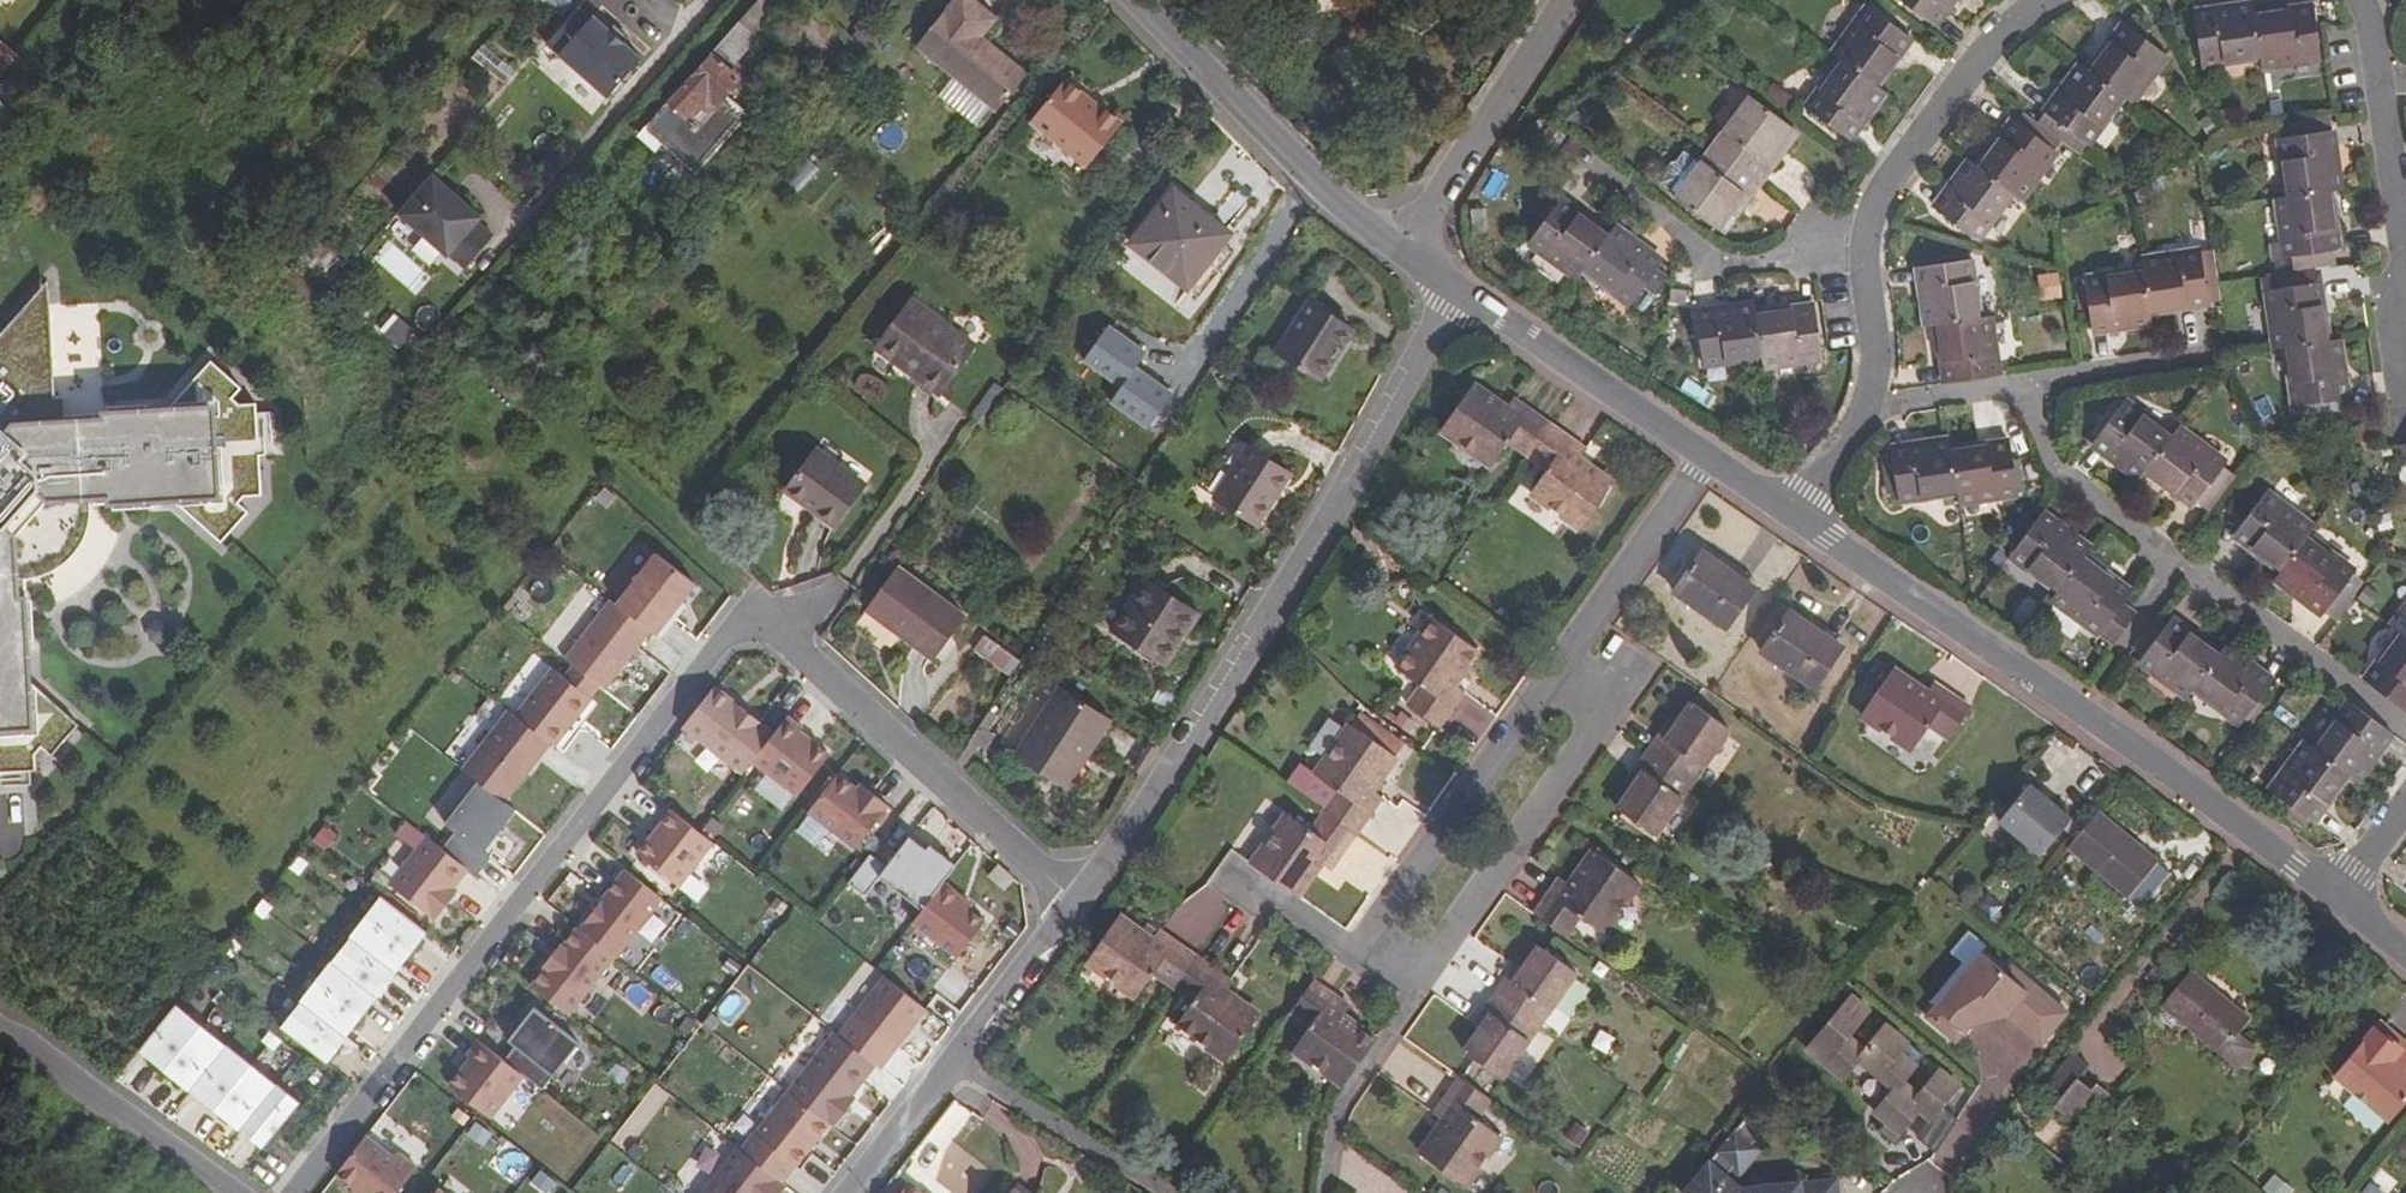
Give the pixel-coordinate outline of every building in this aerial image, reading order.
[(725,39),(745,56),(759,39),(769,48),(793,20),(769,0),(759,0),(725,39)] [(1028,71),(969,25),(985,5),(979,0),(955,0),(919,44),(997,110),(1028,71)] [(1933,25),(1952,0),(1899,0),(1933,25)] [(2253,13),(2252,4),(2193,12),(2201,65),(2260,57),(2253,13)] [(2311,5),(2253,13),(2260,57),(2261,68),(2320,59),(2311,5)] [(1868,6),(1832,55),(1841,61),(1875,86),(1909,38),(1868,6)] [(582,29),(570,18),(539,53),(601,107),(635,68),(585,25),(582,29)] [(2087,71),(2121,96),(2129,102),(2164,54),(2122,24),(2087,71)] [(745,56),(725,39),(672,101),(721,143),(742,118),(723,102),(741,80),(731,71),(745,56)] [(16,57),(0,43),(0,76),(16,57)] [(1875,86),(1841,61),(1806,109),(1849,141),(1884,93),(1875,86)] [(2078,65),(2036,122),(2061,143),(2078,154),(2121,96),(2087,71),(2078,65)] [(1087,166),(1122,125),(1101,108),(1099,110),(1065,82),(1032,121),(1087,166)] [(1715,151),(1758,182),(1796,131),(1752,99),(1715,151)] [(721,143),(672,101),(668,105),(671,109),(646,137),(652,143),(659,137),(699,169),(721,143)] [(2020,110),(2012,120),(2055,152),(2061,143),(2036,122),(2020,110)] [(2276,125),(2286,197),(2330,191),(2340,190),(2331,132),(2327,131),(2326,117),(2276,125)] [(2055,152),(2012,120),(1978,167),(2011,192),(2020,198),(2055,152)] [(1721,233),(1758,182),(1715,151),(1701,168),(1680,198),(1678,200),(1721,233)] [(1680,198),(1701,168),(1687,157),(1680,167),(1675,166),(1672,171),(1673,176),(1666,186),(1680,198)] [(1975,240),(2011,192),(1978,167),(1969,161),(1934,209),(1975,240)] [(425,184),(392,221),(458,278),(486,245),(470,231),(473,227),(425,184)] [(1189,289),(1231,233),(1174,189),(1131,245),(1189,289)] [(2274,259),(2296,256),(2299,271),(2315,268),(2331,266),(2329,251),(2343,249),(2341,231),(2336,232),(2330,191),(2286,197),(2278,198),(2284,242),(2272,243),(2274,259)] [(1581,269),(1606,235),(1560,200),(1530,242),(1576,276),(1581,269)] [(1661,262),(1613,226),(1606,235),(1581,269),(1630,304),(1661,262)] [(2148,312),(2220,301),(2217,282),(2213,250),(2140,260),(2142,271),(2148,312)] [(1918,267),(1927,327),(1936,325),(1979,320),(1970,260),(1918,267)] [(2317,284),(2315,268),(2299,271),(2267,275),(2269,291),(2267,291),(2275,349),(2286,348),(2326,342),(2318,284),(2317,284)] [(2148,312),(2142,271),(2084,280),(2091,332),(2149,323),(2148,312)] [(2056,300),(2056,275),(2036,275),(2036,300),(2056,300)] [(41,306),(44,312),(43,279),(20,305),(25,302),(31,301),(36,303),(41,306)] [(26,684),(19,588),(16,588),(15,573),(29,573),(81,512),(80,499),(95,498),(96,504),(170,500),(217,543),(244,514),(234,504),(241,496),(258,495),(255,435),(262,435),(261,413),(254,414),(253,403),(236,404),(229,397),(238,387),(207,359),(164,407),(100,411),(100,418),(61,420),(60,396),(48,396),(44,312),(41,306),(36,303),(31,301),(25,302),(20,305),(0,328),(0,772),(31,769),(30,754),(36,746),(47,756),(73,726),(26,684)] [(1320,379),(1352,327),(1311,301),(1278,352),(1320,379)] [(941,398),(976,349),(913,302),(877,352),(941,398)] [(1695,313),(1702,365),(1763,357),(1756,314),(1755,304),(1695,313)] [(1814,306),(1756,314),(1763,357),(1764,366),(1822,358),(1814,306)] [(1979,320),(1936,325),(1945,383),(1998,375),(1989,318),(1979,320)] [(1136,367),(1146,353),(1109,326),(1084,360),(1122,387),(1111,401),(1149,428),(1173,394),(1136,367)] [(2338,340),(2326,342),(2286,348),(2293,407),(2346,399),(2338,340)] [(1507,440),(1528,454),(1548,425),(1512,400),(1506,408),(1472,385),(1441,430),(1490,465),(1507,440)] [(2092,444),(2139,480),(2146,471),(2171,438),(2123,402),(2092,444)] [(1548,425),(1528,454),(1547,467),(1529,493),(1580,528),(1611,484),(1578,460),(1585,449),(1548,425)] [(2178,429),(2171,438),(2146,471),(2193,506),(2225,463),(2178,429)] [(1950,452),(1949,441),(1891,449),(1898,502),(1956,494),(1950,452)] [(2009,444),(1950,452),(1956,494),(1957,503),(2016,495),(2009,444)] [(1258,527),(1291,474),(1251,450),(1218,501),(1258,527)] [(836,527),(864,489),(815,453),(788,491),(836,527)] [(2234,473),(2224,465),(2195,504),(2205,512),(2234,473)] [(2234,536),(2281,571),(2306,538),(2313,528),(2265,493),(2234,536)] [(2008,557),(2057,592),(2083,558),(2090,548),(2041,512),(2008,557)] [(2281,571),(2274,580),(2322,615),(2353,573),(2306,538),(2281,571)] [(656,553),(617,604),(650,629),(659,636),(684,603),(680,599),(693,581),(656,553)] [(1752,588),(1702,554),(1676,593),(1726,626),(1752,588)] [(2099,636),(2124,602),(2130,593),(2083,558),(2057,592),(2051,600),(2099,636)] [(935,660),(966,615),(901,567),(858,622),(893,648),(903,635),(935,660)] [(2363,582),(2352,575),(2324,613),(2335,621),(2363,582)] [(1179,633),(1186,639),(1200,617),(1148,584),(1115,634),(1160,663),(1179,633)] [(565,659),(604,689),(650,629),(617,604),(610,599),(565,659)] [(2137,612),(2124,602),(2099,636),(2112,645),(2137,612)] [(2392,627),(2400,633),(2405,638),(2405,607),(2392,627)] [(1839,648),(1790,613),(1764,652),(1813,686),(1839,648)] [(2139,662),(2186,697),(2192,688),(2218,654),(2170,618),(2139,662)] [(1476,649),(1435,620),(1399,671),(1421,686),(1408,706),(1437,727),(1462,690),(1453,684),(1476,649)] [(1167,668),(1186,639),(1179,633),(1160,663),(1167,668)] [(2400,633),(2364,681),(2405,712),(2405,638),(2400,633)] [(974,653),(1011,680),(1021,663),(984,638),(974,653)] [(2218,654),(2192,688),(2240,723),(2271,682),(2224,647),(2218,654)] [(552,667),(515,715),(549,741),(554,745),(590,697),(552,667)] [(1925,692),(1892,670),(1862,715),(1911,749),(1928,724),(1949,738),(1969,707),(1932,683),(1925,692)] [(682,725),(743,771),(753,758),(774,730),(713,684),(682,725)] [(1066,789),(1109,722),(1062,691),(1017,758),(1066,789)] [(2348,702),(2314,750),(2348,775),(2355,781),(2390,734),(2348,702)] [(1649,753),(1691,783),(1729,730),(1693,703),(1676,727),(1670,723),(1649,753)] [(479,782),(504,801),(526,772),(522,770),(533,755),(537,758),(549,741),(515,715),(509,710),(463,770),(479,782)] [(774,730),(753,758),(798,793),(829,751),(800,728),(803,724),(787,713),(774,730)] [(1325,811),(1355,831),(1380,796),(1370,790),(1395,756),(1349,724),(1314,775),(1338,792),(1325,811)] [(957,762),(965,769),(978,749),(970,742),(957,762)] [(2268,802),(2305,829),(2310,822),(2312,823),(2348,775),(2314,750),(2305,743),(2269,792),(2273,794),(2268,802)] [(1653,835),(1691,783),(1649,753),(1626,783),(1632,787),(1616,809),(1653,835)] [(522,770),(526,772),(537,758),(533,755),(522,770)] [(809,808),(856,844),(889,801),(873,789),(870,794),(858,785),(838,770),(809,808)] [(870,794),(873,789),(862,780),(858,785),(870,794)] [(457,833),(444,850),(469,869),(477,875),(491,857),(484,852),(516,810),(504,801),(479,782),(446,824),(457,833)] [(2030,785),(1999,822),(2040,856),(2071,819),(2030,785)] [(641,854),(680,884),(714,841),(675,811),(641,854)] [(1355,831),(1325,811),(1311,832),(1286,815),(1253,863),(1298,894),(1320,862),(1329,868),(1355,831)] [(2169,875),(2096,813),(2067,847),(2141,908),(2169,875)] [(882,875),(922,906),(956,862),(930,842),(926,846),(909,833),(887,863),(870,851),(848,880),(867,894),(882,875)] [(432,841),(396,888),(436,919),(450,901),(446,898),(454,888),(469,869),(444,850),(432,841)] [(1639,883),(1593,851),(1569,884),(1559,878),(1534,914),(1566,936),(1579,916),(1603,933),(1639,883)] [(290,868),(300,876),(310,865),(300,857),(290,868)] [(971,881),(953,867),(933,894),(923,907),(969,941),(996,905),(979,893),(968,884),(971,881)] [(581,927),(616,954),(617,956),(663,896),(626,868),(581,927)] [(1232,903),(1201,881),(1167,930),(1198,952),(1232,903)] [(446,898),(450,901),(458,891),(454,888),(446,898)] [(303,1003),(283,1029),(330,1064),(350,1037),(349,1037),(378,998),(379,998),(398,972),(428,932),(382,897),(351,937),(352,938),(333,963),(332,962),(303,1002),(303,1003)] [(255,912),(265,920),(274,909),(264,901),(255,912)] [(1154,973),(1174,986),(1195,957),(1158,931),(1151,941),(1117,918),(1087,963),(1137,998),(1154,973)] [(532,985),(570,1014),(616,954),(581,927),(578,926),(563,945),(561,943),(545,964),(548,965),(532,985)] [(223,950),(233,958),(243,947),(233,939),(223,950)] [(1517,964),(1496,995),(1537,1024),(1574,971),(1538,946),(1523,968),(1517,964)] [(1973,969),(1984,955),(1978,950),(1967,964),(1973,969)] [(1955,1041),(1968,1026),(1979,1013),(1998,1008),(2008,1016),(2041,1044),(2067,1012),(2010,966),(2002,972),(1984,955),(1973,969),(1967,964),(1948,988),(1954,992),(1940,1010),(1935,1005),(1926,1016),(1955,1041)] [(1231,981),(1195,957),(1174,986),(1193,1000),(1176,1025),(1226,1060),(1258,1015),(1224,992),(1231,981)] [(2248,1020),(2189,972),(2163,1004),(2239,1065),(2252,1049),(2235,1036),(2248,1020)] [(857,1010),(899,1042),(928,1005),(886,973),(857,1010)] [(1374,1039),(1341,1017),(1349,1006),(1313,980),(1291,1012),(1309,1025),(1293,1049),(1342,1084),(1374,1039)] [(1954,992),(1948,988),(1935,1005),(1940,1010),(1954,992)] [(213,1003),(225,1013),(233,1003),(221,993),(213,1003)] [(1537,1024),(1496,995),(1474,1027),(1478,1031),(1463,1052),(1499,1077),(1537,1024)] [(1848,1035),(1869,1010),(1852,996),(1831,1023),(1837,1027),(1832,1034),(1826,1029),(1809,1051),(1845,1079),(1861,1059),(1898,1088),(1879,1111),(1890,1120),(1882,1130),(1901,1144),(1911,1132),(1906,1128),(1910,1124),(1914,1127),(1920,1119),(1916,1116),(1920,1110),(1926,1116),(1917,1136),(1935,1151),(1972,1096),(1940,1069),(1919,1095),(1902,1081),(1915,1065),(1899,1052),(1908,1042),(1886,1024),(1865,1049),(1848,1035)] [(517,1044),(506,1059),(525,1074),(544,1088),(580,1040),(534,1005),(518,1026),(519,1027),(521,1029),(512,1041),(517,1044)] [(177,1006),(140,1052),(192,1092),(192,1091),(243,1129),(244,1128),(267,1146),(304,1101),(281,1083),(280,1084),(229,1045),(228,1046),(177,1006)] [(1968,1026),(2008,1016),(1998,1008),(1979,1013),(1968,1026)] [(2332,1077),(2386,1121),(2405,1098),(2405,1065),(2405,1064),(2405,1063),(2405,1054),(2399,1049),(2404,1043),(2376,1022),(2332,1077)] [(510,1039),(512,1041),(521,1029),(519,1027),(510,1039)] [(878,1061),(836,1029),(790,1089),(832,1121),(836,1124),(850,1105),(846,1102),(854,1092),(878,1061)] [(263,1043),(275,1052),(283,1042),(271,1033),(263,1043)] [(451,1085),(492,1117),(525,1074),(506,1059),(480,1039),(468,1054),(472,1057),(451,1085)] [(2088,1066),(2074,1054),(2052,1082),(2059,1088),(2048,1102),(2070,1121),(2081,1109),(2092,1095),(2075,1081),(2088,1066)] [(311,1081),(317,1085),(325,1075),(319,1071),(311,1081)] [(1476,1119),(1490,1099),(1459,1078),(1433,1114),(1443,1121),(1420,1153),(1464,1185),(1498,1135),(1476,1119)] [(2092,1095),(2081,1109),(2094,1120),(2111,1099),(2098,1088),(2092,1095)] [(832,1121),(790,1089),(758,1130),(757,1130),(743,1147),(785,1179),(798,1162),(799,1163),(832,1121)] [(846,1102),(850,1105),(858,1095),(854,1092),(846,1102)] [(471,1120),(459,1135),(485,1156),(497,1141),(471,1120)] [(1837,1182),(1787,1186),(1786,1185),(1783,1184),(1780,1183),(1777,1182),(1773,1182),(1770,1182),(1768,1184),(1765,1186),(1762,1189),(1741,1192),(1725,1178),(1735,1168),(1741,1173),(1760,1150),(1754,1144),(1763,1134),(1746,1120),(1702,1171),(1705,1174),(1689,1192),(1838,1192),(1837,1182)] [(339,1174),(357,1188),(363,1192),(400,1192),(419,1168),(400,1153),(392,1154),(368,1136),(339,1174)] [(785,1179),(743,1147),(740,1145),(703,1192),(781,1192),(789,1183),(785,1179)] [(1066,1170),(1043,1164),(1036,1192),(1060,1192),(1066,1170)] [(2259,1189),(2265,1192),(2286,1192),(2291,1187),(2270,1173),(2259,1189)] [(887,1192),(918,1192),(894,1180),(887,1192)]
